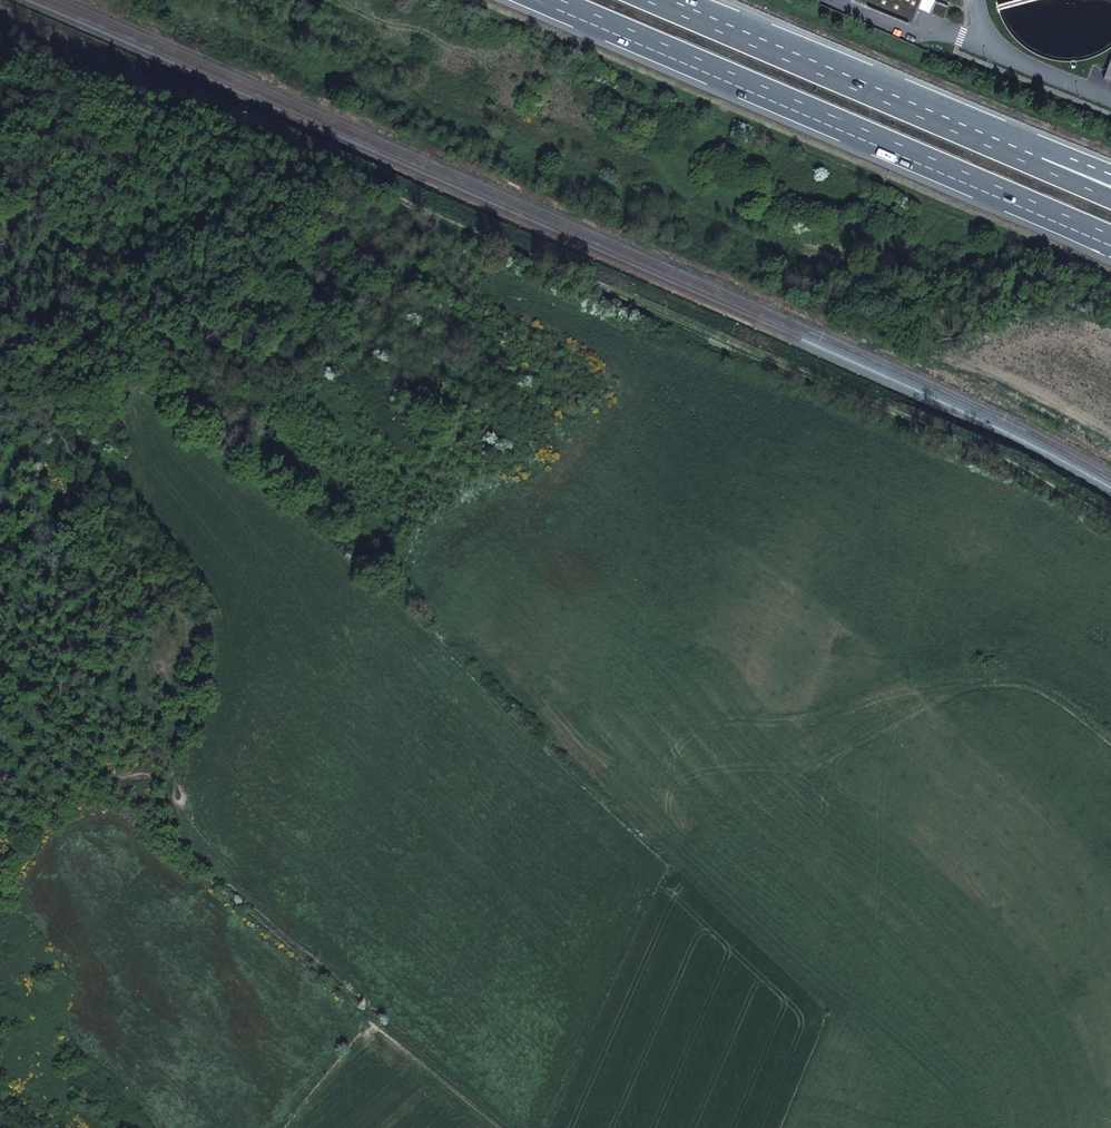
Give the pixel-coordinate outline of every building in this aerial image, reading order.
[(912,23),(921,0),(856,0),(912,23)] [(943,17),(948,6),(940,2),(939,3),(935,1),(930,12),(943,17)]
